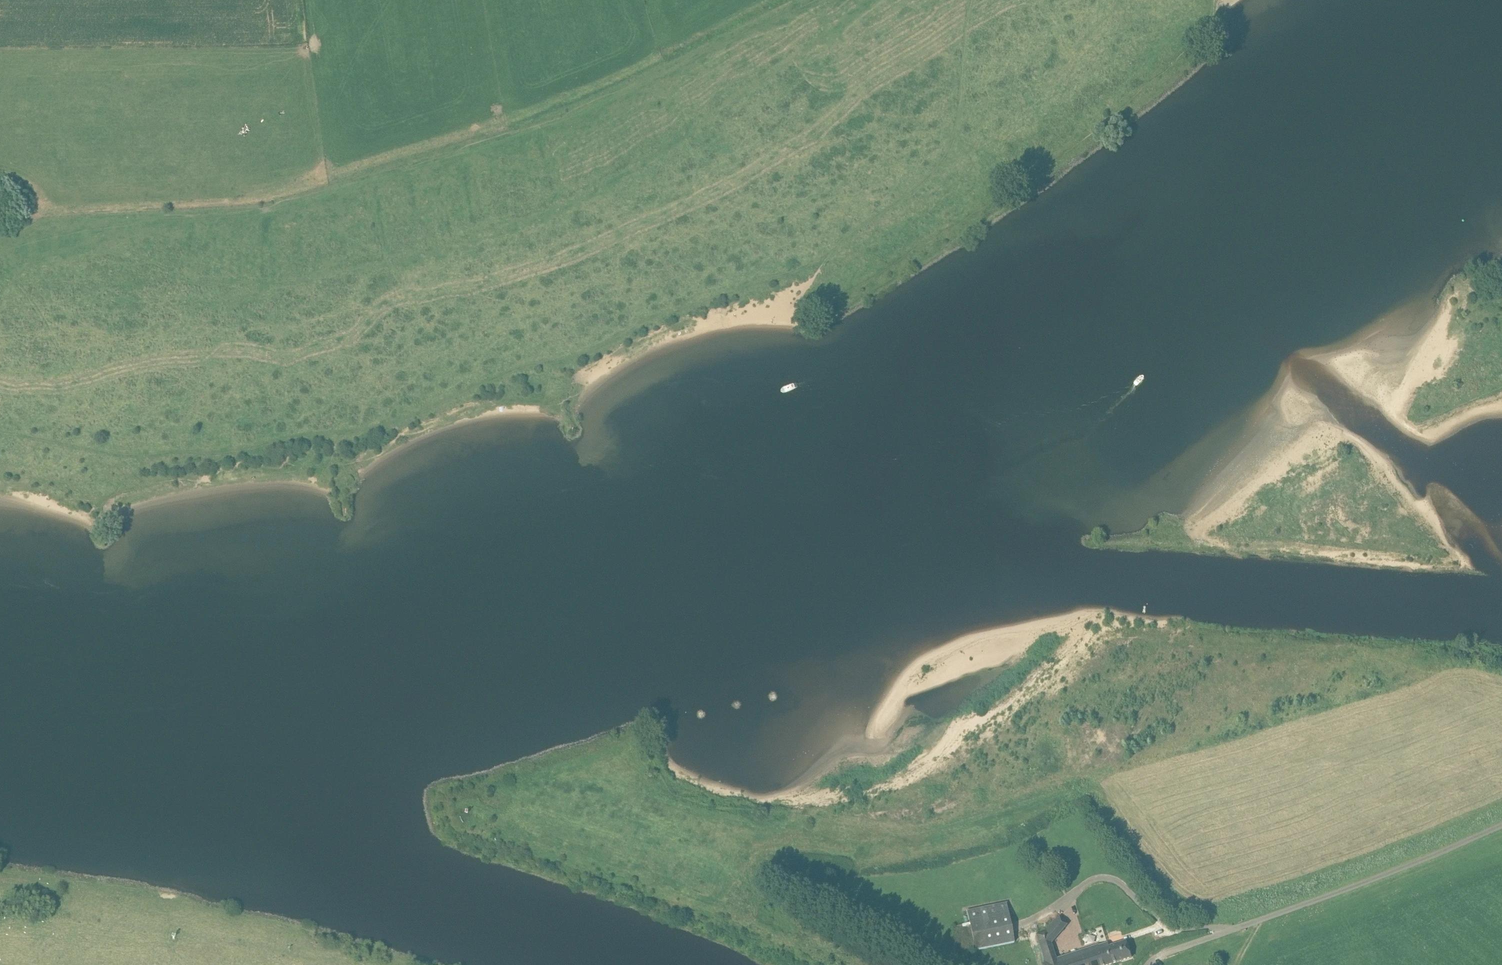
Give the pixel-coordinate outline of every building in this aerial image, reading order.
[(975,951),(1014,943),(1006,903),(967,911),(969,923),(954,927),(958,950),(974,947),(975,951)] [(1038,935),(1047,963),(1043,964),(1109,964),(1118,962),(1121,961),(1132,957),(1126,942),(1109,948),(1108,944),(1072,956),(1072,955),(1056,960),(1051,944),(1047,932),(1046,933),(1038,935)]
